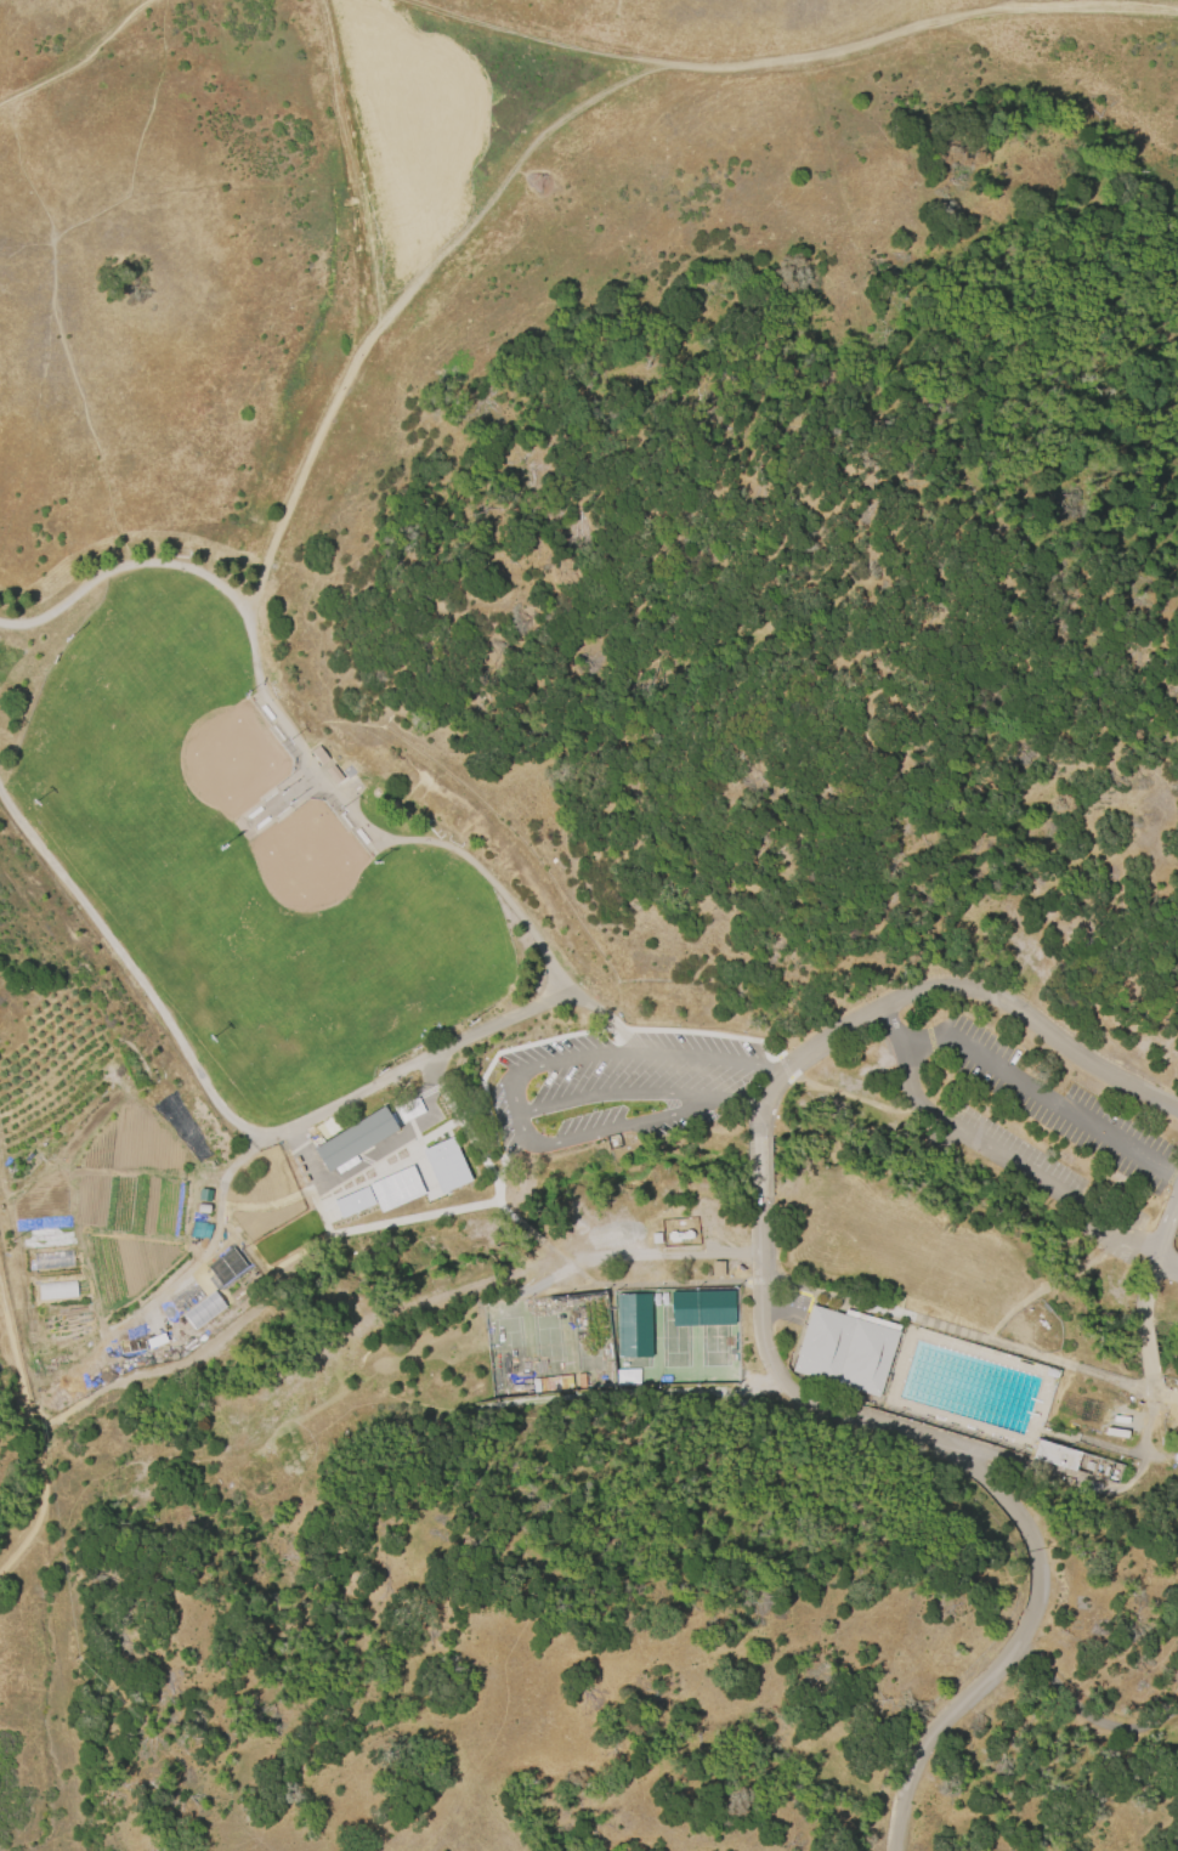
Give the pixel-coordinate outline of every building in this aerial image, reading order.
[(316,745),(328,760),(319,766),(307,752),(316,745)] [(332,764),(341,779),(333,785),(322,770),(332,764)] [(312,1149),(381,1108),(395,1130),(325,1171),(312,1149)] [(469,1183),(452,1137),(421,1149),(438,1194),(469,1183)] [(379,1213),(423,1194),(411,1166),(367,1184),(379,1213)] [(374,1204),(367,1187),(332,1201),(340,1219),(374,1204)] [(70,1247),(33,1251),(34,1268),(72,1264),(70,1247)] [(74,1279),(36,1281),(39,1298),(77,1295),(74,1279)] [(191,1329),(225,1309),(215,1292),(181,1313),(191,1329)] [(901,1323),(846,1306),(845,1312),(812,1302),(792,1371),(878,1398),(901,1323)] [(1037,1438),(1032,1456),(1116,1482),(1122,1464),(1037,1438)]
